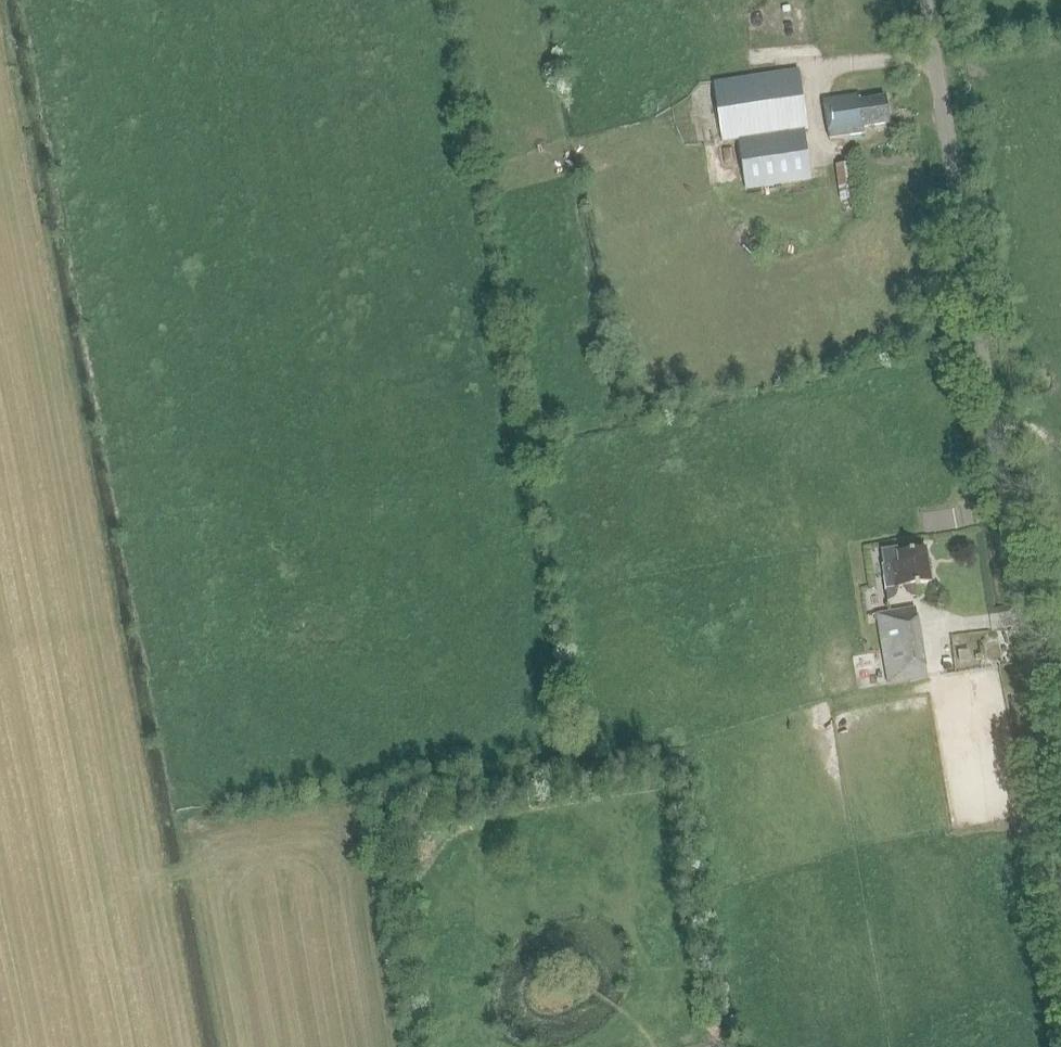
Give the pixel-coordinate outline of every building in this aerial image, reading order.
[(808,128),(799,69),(714,81),(722,143),(739,140),(746,190),(812,180),(805,129),(808,128)] [(865,128),(887,124),(883,100),(859,105),(857,96),(822,102),(829,139),(866,133),(865,128)] [(855,199),(851,164),(836,165),(840,201),(855,199)] [(923,550),(896,555),(895,550),(878,553),(881,568),(879,568),(883,591),(929,583),(923,550)] [(928,679),(916,608),(876,614),(888,685),(928,679)]
